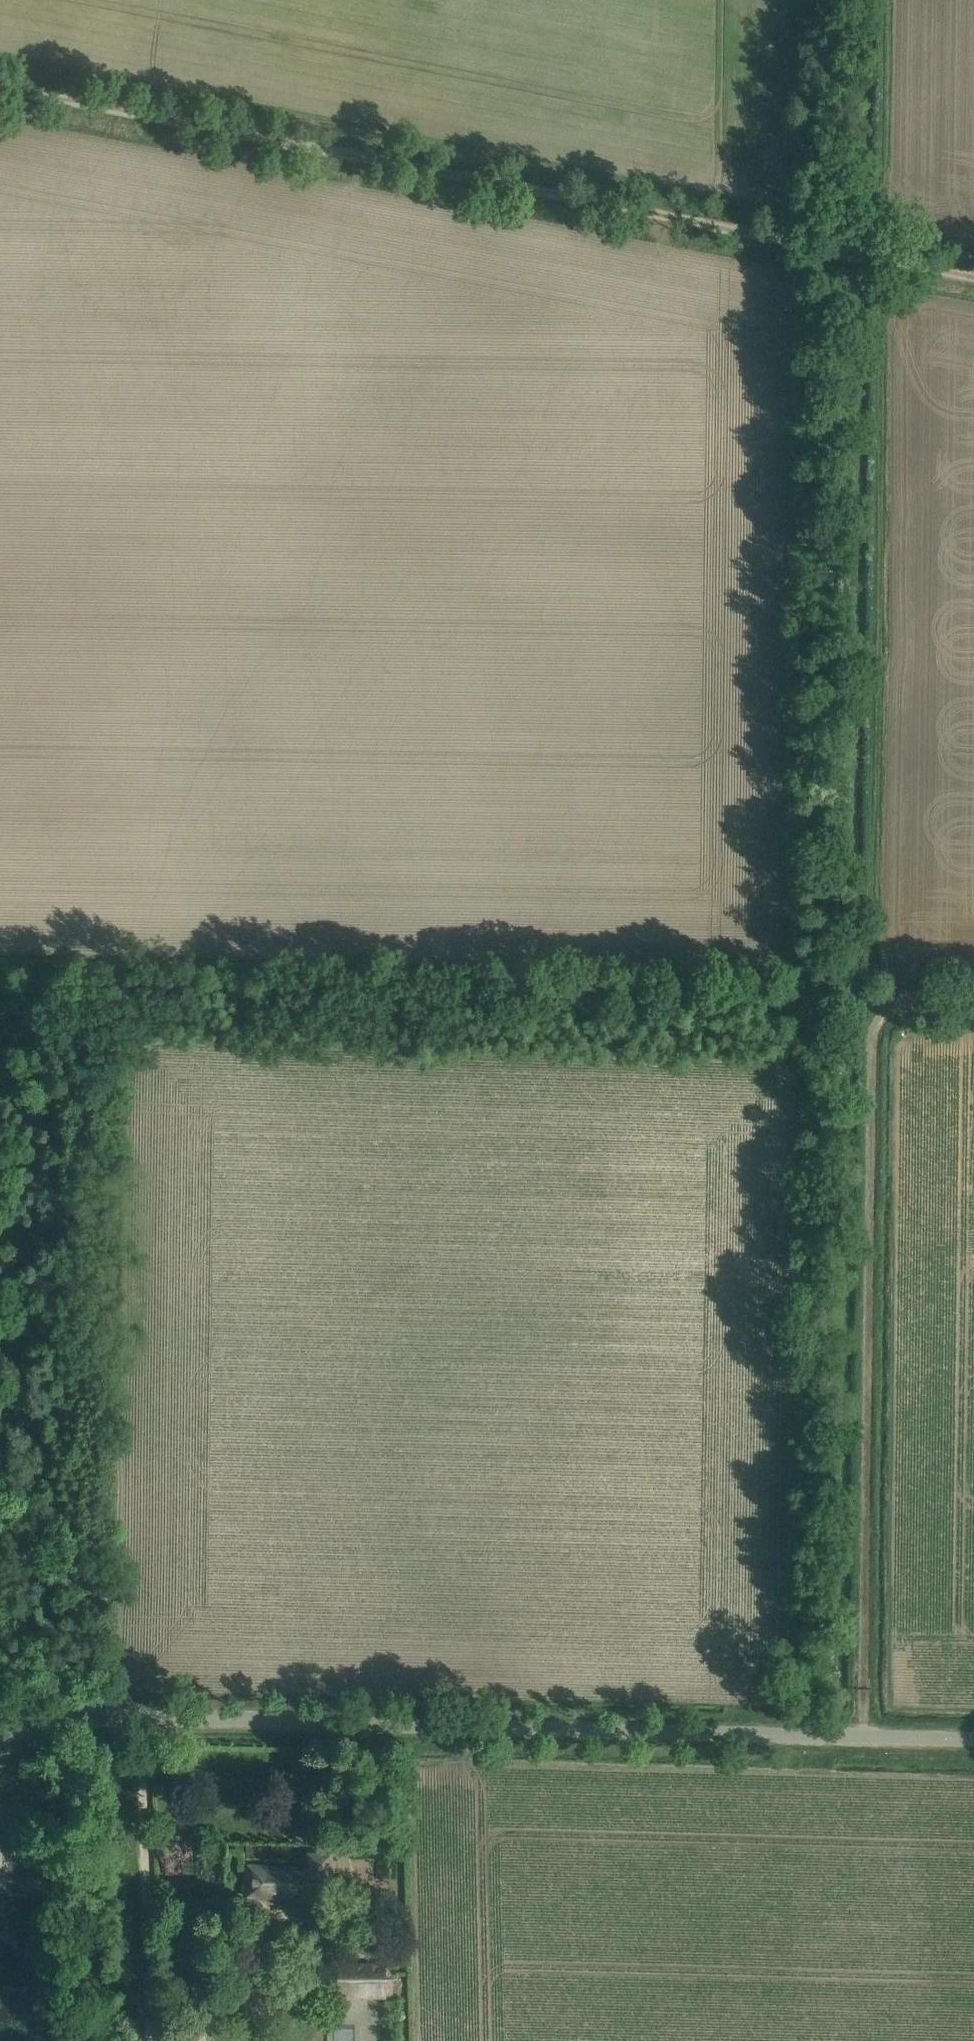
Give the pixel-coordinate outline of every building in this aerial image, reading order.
[(16,1881),(13,1804),(0,1805),(0,1882),(16,1881)] [(307,1896),(307,1910),(333,1910),(333,1893),(329,1893),(330,1854),(308,1854),(307,1867),(246,1865),(245,1895),(307,1896)] [(339,1994),(387,1994),(387,1963),(339,1963),(339,1994)]
